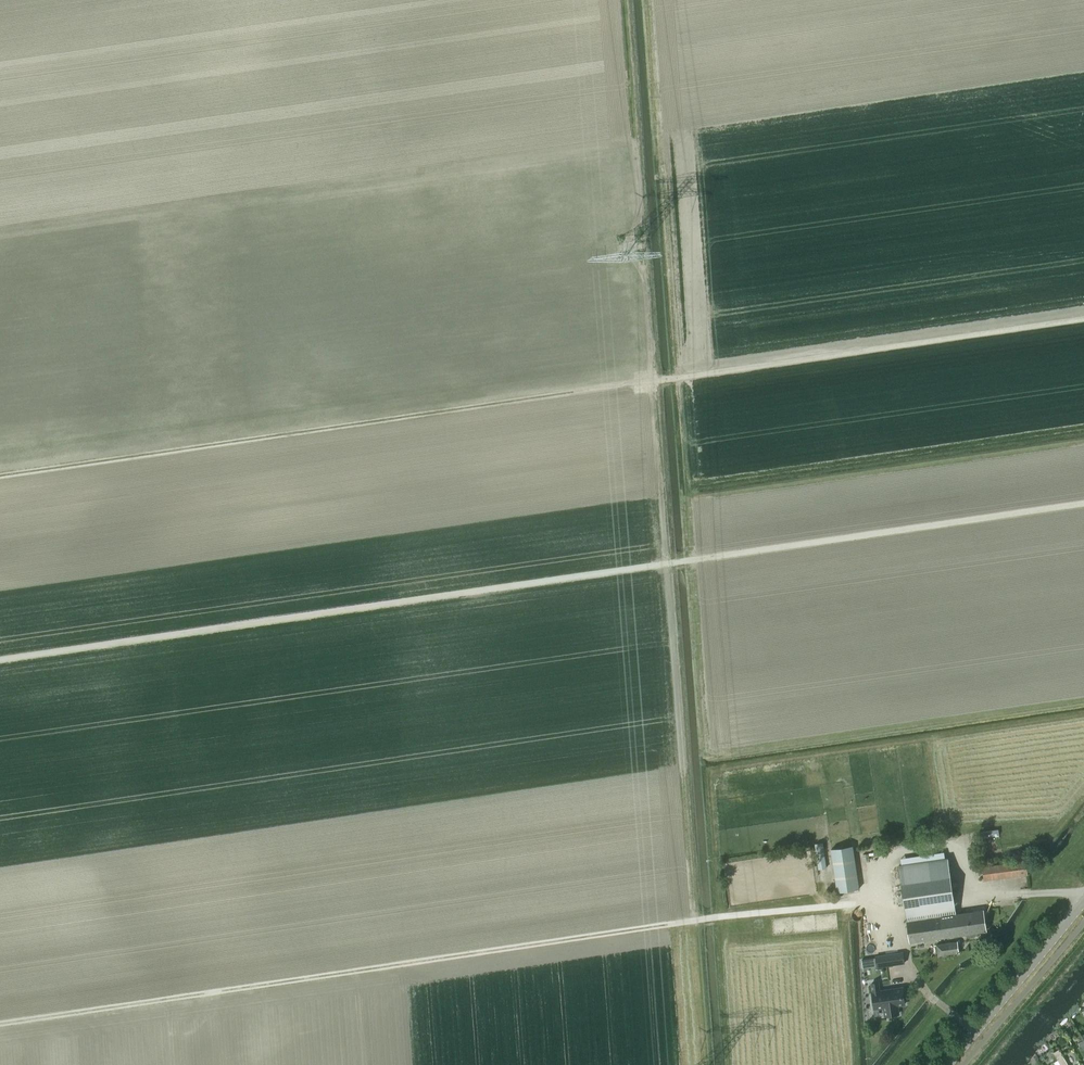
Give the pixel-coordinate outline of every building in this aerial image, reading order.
[(825,858),(824,850),(823,842),(814,843),(816,851),(813,852),(814,861),(817,860),(818,869),(827,868),(825,858)] [(859,889),(853,846),(830,849),(837,892),(859,889)] [(986,931),(983,910),(983,909),(956,913),(948,858),(899,865),(907,920),(908,920),(911,942),(967,934),(967,936),(968,937),(975,936),(976,935),(975,933),(986,931)] [(984,880),(1028,875),(1026,861),(982,866),(984,880)] [(938,955),(959,952),(957,941),(937,944),(938,955)] [(877,967),(904,963),(903,952),(864,957),(866,967),(877,965),(877,967)] [(877,983),(871,983),(872,989),(875,1008),(884,1007),(885,1015),(898,1014),(897,1005),(905,1004),(902,988),(880,991),(879,982),(877,983)] [(1063,1056),(1057,1060),(1061,1064),(1069,1064),(1063,1056)]
